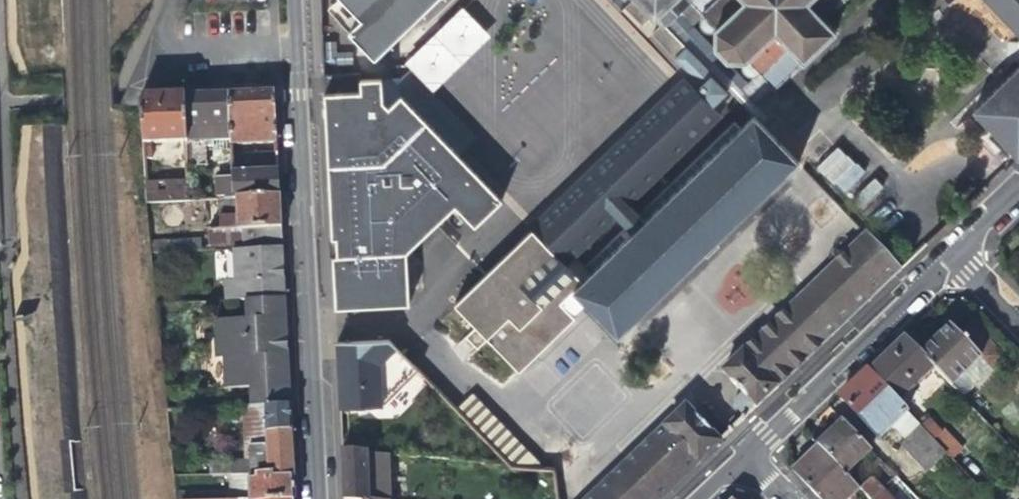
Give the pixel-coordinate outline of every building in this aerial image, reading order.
[(348,29),(365,12),(357,5),(353,10),(344,0),(334,0),(326,7),(348,29)] [(353,10),(357,5),(365,12),(348,29),(374,57),(433,0),(344,0),(353,10)] [(643,25),(651,17),(658,22),(682,0),(618,0),(643,25)] [(658,22),(662,26),(673,37),(688,24),(698,14),(697,18),(697,23),(701,27),(704,30),(707,30),(712,28),(712,45),(725,59),(741,59),(739,62),(739,66),(741,70),(743,73),(749,76),(752,76),(754,75),(744,84),(731,95),(746,111),(833,30),(819,15),(833,2),(835,4),(839,0),(682,0),(658,22)] [(1018,38),(1018,0),(983,0),(1018,38)] [(52,5),(41,5),(43,20),(53,20),(52,5)] [(463,9),(404,65),(409,70),(433,94),(491,38),(463,9)] [(744,84),(688,24),(673,37),(684,50),(732,94),(730,97),(731,95),(744,84)] [(651,36),(674,60),(684,50),(673,37),(662,26),(651,36)] [(534,233),(456,309),(476,329),(467,338),(479,351),(488,343),(520,376),(576,322),(572,318),(584,307),(617,342),(798,167),(754,121),(743,133),(735,125),(639,217),(629,208),(723,117),(715,109),(732,94),(684,50),(674,60),(688,74),(529,228),(534,233)] [(1015,158),(1018,154),(1018,60),(970,111),(990,132),(1015,158)] [(360,96),(324,97),(330,241),(327,241),(327,250),(327,260),(331,260),(333,311),(408,309),(406,256),(454,210),(474,230),(501,204),(402,100),(400,80),(360,82),(360,96)] [(254,92),(229,93),(231,138),(231,144),(276,141),(273,91),(254,92)] [(197,140),(231,138),(229,93),(202,94),(181,95),(184,140),(186,166),(198,165),(197,140)] [(141,142),(184,140),(181,95),(170,95),(138,96),(141,142)] [(815,171),(847,195),(866,169),(834,146),(815,171)] [(232,154),(233,176),(233,197),(235,197),(279,195),(276,153),(232,154)] [(216,198),(233,197),(233,176),(215,176),(216,198)] [(143,183),(144,202),(188,199),(186,180),(143,183)] [(855,196),(863,205),(881,189),(873,180),(855,196)] [(210,249),(232,248),(281,245),(279,195),(235,197),(235,213),(218,215),(218,221),(211,222),(212,230),(209,230),(210,249)] [(744,417),(903,267),(866,229),(720,371),(734,384),(742,392),(735,398),(735,406),(744,417)] [(150,253),(173,251),(201,250),(201,240),(149,243),(150,253)] [(224,299),(244,299),(284,297),(281,245),(232,248),(233,277),(222,278),(224,299)] [(212,318),(214,352),(287,348),(286,341),(284,297),(244,299),(245,316),(212,318)] [(936,337),(919,353),(933,369),(964,401),(971,395),(965,389),(955,378),(978,358),(977,356),(956,334),(948,326),(936,337)] [(964,326),(956,334),(977,356),(985,348),(964,326)] [(338,383),(339,405),(382,403),(416,366),(404,355),(387,336),(335,339),(338,383)] [(897,402),(933,369),(919,353),(902,336),(885,352),(867,370),(897,402)] [(248,387),(249,405),(264,404),(289,403),(288,377),(287,348),(214,352),(214,356),(221,356),(223,388),(242,387),(248,387)] [(988,367),(978,358),(955,378),(965,389),(988,367)] [(905,411),(897,402),(867,370),(856,380),(838,397),(876,438),(905,411)] [(243,405),(242,387),(223,388),(224,406),(243,405)] [(584,498),(661,498),(663,498),(723,439),(685,401),(584,498)] [(249,444),(251,472),(293,471),(291,429),(289,403),(264,404),(265,443),(249,444)] [(243,445),(249,444),(265,443),(264,404),(249,405),(243,405),(243,408),(241,407),(243,445)] [(926,419),(919,426),(945,453),(949,458),(960,449),(942,430),(939,433),(926,419)] [(831,432),(815,446),(850,481),(876,458),(842,423),(831,432)] [(928,468),(945,453),(919,426),(903,441),(928,468)] [(850,481),(815,446),(803,457),(790,470),(818,498),(846,498),(857,489),(850,481)] [(366,451),(341,449),(342,475),(343,498),(388,498),(386,452),(366,451)] [(211,473),(229,473),(242,473),(241,460),(211,460),(211,473)] [(248,498),(258,498),(294,498),(293,479),(293,471),(251,472),(246,472),(248,498)] [(231,498),(248,498),(246,472),(242,473),(229,473),(231,498)] [(867,498),(872,498),(881,491),(871,480),(859,491),(867,498)] [(881,491),(872,498),(889,498),(881,491)]
